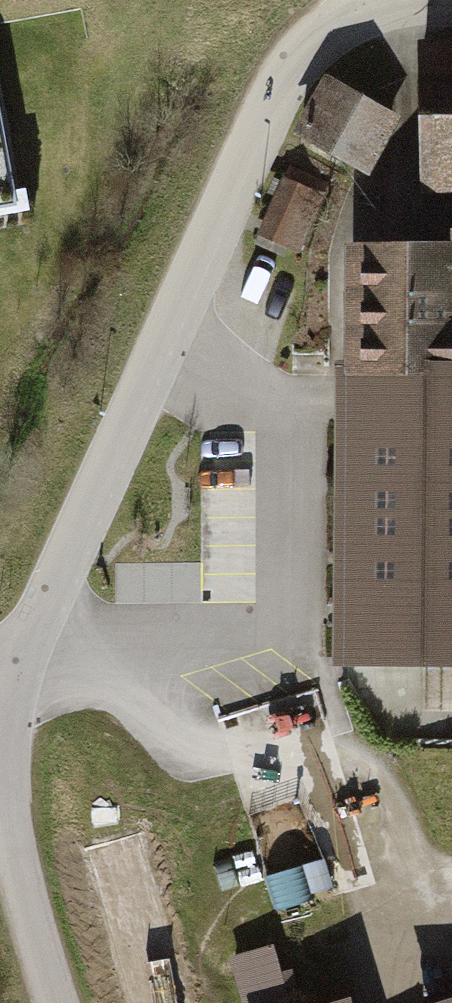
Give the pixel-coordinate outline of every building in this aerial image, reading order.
[(429,49),(433,186),(451,186),(451,49),(429,49)] [(334,84),(307,132),(379,172),(406,124),(334,84)] [(21,217),(0,104),(0,221),(21,217)] [(323,198),(290,184),(267,239),(299,253),(323,198)] [(341,242),(342,357),(451,357),(451,232),(448,232),(448,241),(341,242)] [(342,357),(340,661),(451,662),(451,357),(342,357)]
